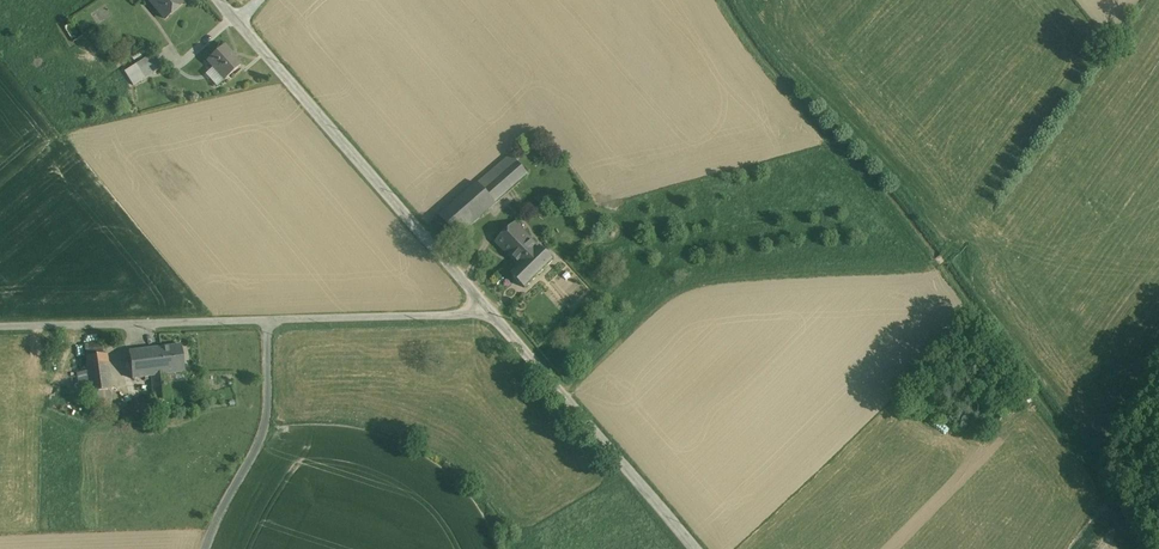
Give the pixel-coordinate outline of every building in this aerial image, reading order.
[(168,25),(189,8),(182,0),(152,0),(149,2),(168,25)] [(228,48),(209,64),(226,85),(245,69),(228,48)] [(151,59),(124,74),(133,88),(159,73),(151,59)] [(511,155),(478,184),(495,203),(528,174),(511,155)] [(478,184),(440,217),(457,237),(496,204),(495,203),(478,184)] [(495,243),(520,270),(511,279),(525,293),(554,266),(515,224),(495,243)] [(85,346),(87,358),(104,355),(102,344),(85,346)] [(169,375),(185,373),(181,345),(129,352),(133,380),(151,377),(169,375)] [(104,355),(87,358),(89,372),(91,394),(93,404),(112,401),(106,355),(104,355)] [(91,394),(89,372),(78,373),(81,395),(91,394)] [(112,401),(93,404),(94,415),(114,413),(112,401)]
